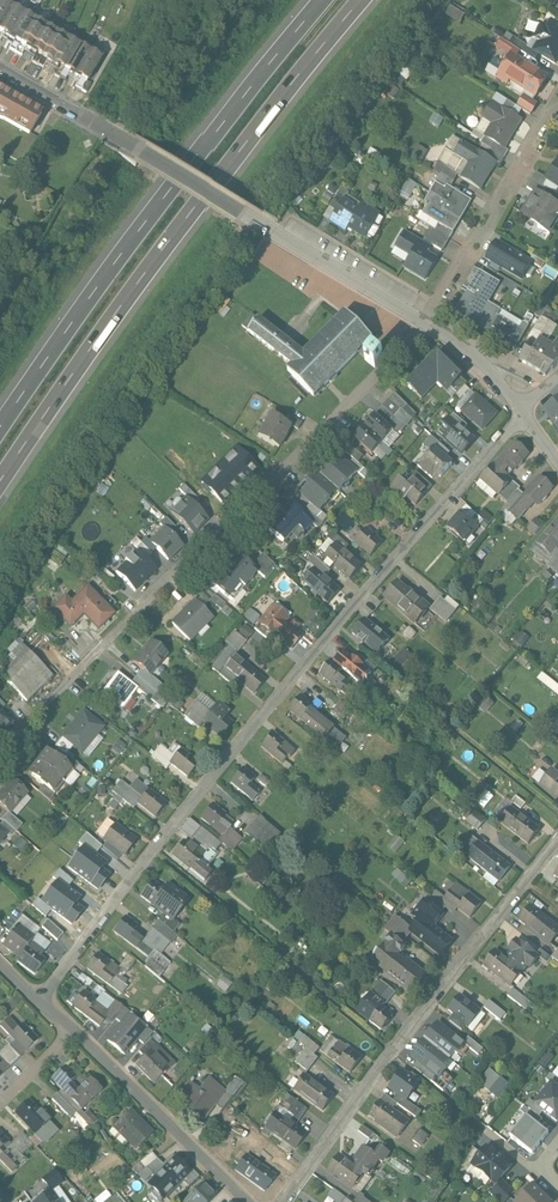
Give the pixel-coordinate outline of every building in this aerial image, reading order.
[(0,3),(0,29),(12,8),(10,7),(11,5),(2,0),(0,3)] [(0,29),(0,33),(4,35),(2,37),(3,38),(8,41),(23,15),(21,13),(22,12),(13,7),(12,8),(0,29)] [(447,7),(442,15),(458,25),(463,17),(447,7)] [(26,16),(23,15),(8,41),(13,44),(14,44),(15,42),(20,45),(35,20),(26,15),(26,16)] [(35,20),(20,45),(25,48),(24,50),(25,51),(30,54),(45,28),(43,26),(43,25),(35,20)] [(535,49),(541,53),(557,62),(557,61),(557,26),(551,22),(535,49)] [(47,29),(45,28),(30,54),(35,57),(36,57),(37,55),(42,58),(57,33),(48,28),(47,29)] [(57,33),(42,58),(47,61),(46,63),(47,63),(52,67),(67,41),(65,39),(65,38),(57,33)] [(535,49),(516,38),(511,47),(520,52),(535,61),(541,53),(535,49)] [(69,42),(67,41),(52,67),(57,70),(58,70),(59,68),(64,71),(79,46),(70,41),(69,42)] [(511,47),(502,41),(497,49),(511,57),(511,56),(516,59),(520,52),(511,47)] [(15,42),(14,44),(13,44),(10,50),(15,53),(20,45),(15,42)] [(25,48),(20,45),(15,53),(21,56),(25,51),(24,50),(25,48)] [(87,51),(79,46),(64,71),(69,74),(68,76),(69,76),(74,79),(89,54),(86,52),(87,51)] [(89,54),(74,79),(79,82),(79,83),(81,80),(86,84),(101,59),(92,54),(91,55),(89,54)] [(37,55),(36,57),(35,57),(32,63),(37,66),(42,58),(37,55)] [(516,59),(511,56),(511,57),(510,57),(505,66),(497,79),(497,80),(506,85),(508,81),(536,97),(547,78),(516,59)] [(42,58),(37,66),(43,69),(47,63),(46,63),(47,61),(42,58)] [(497,79),(505,66),(495,60),(488,71),(488,74),(497,79)] [(58,70),(57,70),(54,76),(59,79),(64,71),(59,68),(58,70)] [(69,74),(64,71),(59,79),(65,82),(69,76),(68,76),(69,74)] [(81,80),(79,83),(79,82),(75,88),(81,92),(86,84),(81,80)] [(5,122),(29,136),(30,134),(41,114),(0,90),(0,120),(5,122)] [(537,103),(524,96),(517,108),(530,115),(537,103)] [(502,111),(493,105),(484,120),(493,125),(486,138),(496,144),(504,149),(504,148),(509,140),(506,139),(511,130),(514,132),(521,121),(503,110),(502,111)] [(504,149),(496,144),(492,151),(504,159),(509,151),(504,148),(504,149)] [(461,145),(456,154),(455,154),(446,169),(458,177),(480,190),(488,175),(485,173),(492,162),(477,152),(476,154),(461,145)] [(557,158),(545,178),(544,180),(548,182),(557,188),(557,158)] [(446,169),(438,164),(433,173),(439,177),(440,177),(441,175),(454,183),(458,177),(446,169)] [(545,178),(536,173),(533,179),(545,187),(548,182),(544,180),(545,178)] [(454,183),(441,175),(440,177),(439,177),(435,184),(445,190),(446,186),(451,189),(454,183)] [(545,187),(533,179),(527,189),(536,194),(537,192),(541,194),(545,187)] [(451,189),(446,186),(445,190),(435,184),(429,193),(446,203),(443,210),(460,220),(471,201),(451,189)] [(341,191),(330,209),(336,213),(342,203),(347,195),(341,191)] [(537,192),(536,194),(530,204),(534,206),(527,217),(540,225),(539,228),(550,235),(557,222),(557,205),(541,194),(537,192)] [(446,203),(429,193),(424,203),(427,205),(422,214),(438,224),(452,232),(453,231),(451,230),(457,220),(459,221),(460,220),(443,210),(446,203)] [(358,212),(342,203),(336,213),(330,223),(346,232),(348,229),(365,239),(379,217),(361,206),(358,212)] [(452,232),(438,224),(435,230),(449,238),(452,232)] [(435,230),(431,228),(423,240),(441,250),(449,238),(435,230)] [(429,248),(403,232),(396,244),(411,253),(403,266),(424,279),(434,261),(425,256),(429,248)] [(487,259),(522,280),(532,264),(497,243),(487,259)] [(479,271),(454,311),(475,324),(478,318),(483,309),(499,282),(479,271)] [(543,302),(534,316),(540,320),(542,317),(553,323),(557,319),(543,302)] [(518,329),(498,317),(496,317),(483,309),(478,318),(486,323),(479,335),(484,339),(488,332),(509,345),(518,329)] [(294,366),(289,371),(315,397),(330,382),(331,383),(338,376),(336,375),(359,352),(366,358),(366,359),(376,368),(385,357),(375,348),(374,349),(367,344),(373,338),(347,312),(339,320),(337,319),(331,325),(333,327),(305,355),(294,366)] [(253,314),(243,327),(250,331),(259,319),(253,314)] [(549,340),(557,326),(553,323),(542,317),(540,320),(529,340),(531,341),(520,360),(545,376),(557,364),(557,344),(557,345),(549,340)] [(486,323),(478,318),(475,324),(471,330),(479,335),(486,323)] [(305,355),(259,319),(250,331),(294,366),(305,355)] [(518,329),(509,345),(515,349),(529,326),(522,322),(518,329)] [(459,376),(437,354),(410,382),(420,392),(437,374),(449,386),(459,376)] [(459,376),(449,386),(457,393),(465,385),(467,383),(459,376)] [(457,393),(455,395),(460,399),(469,390),(465,385),(457,393)] [(407,405),(397,395),(391,401),(401,410),(402,410),(407,405)] [(476,396),(462,411),(482,429),(496,414),(476,396)] [(391,401),(389,399),(382,407),(393,417),(394,418),(401,410),(391,401)] [(544,410),(557,429),(557,400),(544,410)] [(393,417),(382,407),(376,414),(387,424),(393,417)] [(271,415),(258,438),(279,450),(292,426),(287,423),(271,415)] [(463,430),(467,426),(454,415),(443,427),(450,433),(448,436),(445,439),(461,454),(474,441),(463,430)] [(392,431),(374,416),(365,427),(382,442),(392,431)] [(302,423),(290,417),(287,423),(292,426),(298,430),(302,423)] [(382,442),(365,427),(354,438),(371,454),(382,442)] [(447,450),(430,435),(425,441),(433,448),(417,466),(431,478),(435,474),(440,478),(452,465),(451,464),(442,456),(447,450)] [(514,443),(482,481),(499,495),(511,481),(503,474),(509,467),(514,472),(528,455),(514,443)] [(363,457),(348,444),(343,450),(354,460),(357,463),(363,457)] [(236,449),(218,466),(241,488),(258,471),(236,449)] [(337,459),(321,477),(337,491),(339,492),(357,472),(349,465),(346,462),(344,465),(337,459)] [(357,463),(354,460),(349,465),(357,472),(365,479),(370,474),(357,463)] [(241,488),(218,466),(202,483),(224,505),(241,488)] [(432,486),(415,472),(410,477),(427,492),(432,486)] [(321,477),(320,475),(304,493),(310,499),(309,501),(312,504),(320,511),(337,491),(321,477)] [(427,492),(410,477),(405,484),(398,478),(388,489),(401,500),(405,497),(415,505),(427,492)] [(539,478),(529,490),(542,501),(552,489),(539,478)] [(511,481),(499,495),(508,503),(520,489),(511,481)] [(178,491),(186,498),(193,505),(198,500),(183,485),(178,491)] [(542,501),(529,490),(525,494),(538,505),(542,501)] [(172,512),(192,533),(207,519),(193,505),(186,498),(172,512)] [(289,504),(268,529),(283,542),(296,526),(304,533),(311,524),(312,523),(305,517),(289,504)] [(312,504),(307,509),(310,512),(323,523),(328,518),(320,511),(312,504)] [(481,519),(466,506),(461,512),(476,525),(481,519)] [(323,523),(310,512),(305,517),(312,523),(311,524),(318,529),(323,524),(323,523)] [(476,525),(461,512),(448,527),(465,542),(478,527),(476,525)] [(536,534),(543,522),(534,517),(527,529),(536,534)] [(536,544),(550,556),(557,546),(557,518),(536,544)] [(160,526),(165,530),(175,541),(181,535),(166,520),(160,526)] [(366,529),(355,542),(359,546),(371,533),(366,529)] [(165,530),(151,543),(156,549),(168,561),(182,547),(175,541),(165,530)] [(349,546),(333,532),(327,538),(336,545),(344,552),(349,546)] [(371,533),(359,546),(371,556),(382,543),(371,533)] [(151,554),(156,549),(151,543),(146,539),(141,544),(151,554)] [(336,545),(325,558),(335,566),(349,579),(360,567),(344,552),(336,545)] [(126,563),(116,573),(135,592),(146,581),(145,580),(156,569),(138,551),(132,557),(131,556),(125,562),(126,563)] [(325,558),(319,552),(314,557),(320,563),(330,572),(335,566),(325,558)] [(275,566),(262,555),(251,568),(264,579),(275,566)] [(236,556),(224,570),(221,568),(215,576),(210,583),(231,601),(242,587),(244,589),(253,578),(245,571),(249,566),(236,556)] [(549,567),(557,575),(557,556),(549,567)] [(325,577),(316,569),(320,563),(314,557),(309,563),(315,568),(303,582),(329,604),(341,591),(325,577)] [(330,572),(320,563),(316,569),(325,577),(330,572)] [(409,593),(397,583),(385,597),(415,623),(429,608),(410,591),(409,593)] [(72,605),(67,601),(55,614),(65,624),(73,627),(80,619),(81,617),(85,613),(89,617),(88,618),(87,620),(88,621),(98,631),(114,615),(87,590),(72,605)] [(225,605),(214,596),(209,601),(220,611),(225,605)] [(455,610),(440,598),(431,610),(446,622),(455,610)] [(195,601),(172,624),(189,642),(197,634),(195,632),(203,624),(205,626),(212,619),(195,601)] [(272,605),(257,623),(273,636),(284,623),(288,618),(272,605)] [(365,619),(353,634),(364,643),(377,629),(365,619)] [(257,623),(253,628),(269,641),(273,636),(257,623)] [(284,623),(273,636),(278,640),(289,626),(284,623)] [(289,626),(278,640),(290,650),(301,636),(289,626)] [(377,629),(364,643),(377,654),(389,640),(377,629)] [(247,643),(234,632),(225,643),(237,654),(247,643)] [(151,643),(135,663),(143,670),(150,676),(156,669),(158,669),(162,664),(162,662),(167,656),(151,643)] [(352,658),(343,650),(334,662),(362,685),(366,680),(367,681),(368,679),(372,674),(363,666),(362,664),(354,657),(352,658)] [(53,677),(28,652),(2,677),(27,703),(53,677)] [(265,681),(235,656),(224,670),(238,681),(254,695),(265,681)] [(331,661),(319,675),(331,684),(337,676),(342,670),(331,661)] [(150,676),(143,670),(136,677),(157,694),(163,687),(150,676)] [(238,681),(224,670),(219,675),(233,687),(238,681)] [(543,671),(537,677),(557,695),(557,683),(543,671)] [(131,684),(117,674),(101,694),(122,711),(123,709),(123,710),(131,699),(138,690),(131,684)] [(347,684),(337,676),(331,684),(341,692),(347,684)] [(157,694),(136,677),(131,684),(138,690),(151,701),(157,694)] [(350,699),(341,692),(336,697),(341,701),(346,705),(350,699)] [(302,697),(290,711),(302,720),(309,712),(314,706),(302,697)] [(341,701),(331,713),(350,728),(360,717),(346,705),(341,701)] [(229,714),(218,705),(211,713),(197,702),(189,711),(203,723),(219,736),(231,723),(224,717),(226,714),(228,715),(229,714)] [(2,731),(3,732),(12,723),(0,712),(0,711),(0,733),(2,731)] [(104,728),(83,711),(62,737),(74,746),(83,753),(88,746),(86,744),(94,734),(97,736),(104,728)] [(203,723),(189,711),(184,717),(199,728),(203,723)] [(317,720),(309,712),(302,720),(311,728),(317,720)] [(360,717),(350,728),(361,737),(371,725),(360,717)] [(273,733),(261,747),(272,757),(279,748),(284,742),(273,733)] [(74,746),(62,737),(55,746),(66,755),(74,746)] [(161,746),(152,757),(166,769),(171,764),(168,761),(171,759),(167,755),(169,753),(161,746)] [(198,763),(178,747),(172,755),(169,753),(167,755),(171,759),(168,761),(171,764),(187,776),(198,763)] [(289,756),(279,748),(272,757),(282,765),(289,756)] [(63,763),(48,751),(38,762),(64,783),(74,772),(63,763)] [(79,765),(68,757),(63,763),(74,772),(79,765)] [(64,783),(38,762),(29,774),(44,786),(54,795),(64,783)] [(243,769),(231,784),(243,793),(250,785),(255,779),(243,769)] [(556,785),(546,777),(540,785),(550,793),(556,785)] [(483,808),(495,797),(487,789),(489,787),(483,780),(469,793),(483,808)] [(0,795),(0,806),(8,813),(10,814),(27,794),(12,781),(0,795)] [(130,789),(120,781),(116,786),(138,804),(155,817),(165,803),(149,790),(147,793),(142,799),(130,789)] [(143,788),(135,782),(130,789),(142,799),(147,793),(142,789),(143,788)] [(250,785),(243,793),(253,801),(259,793),(250,785)] [(54,795),(44,786),(39,792),(49,801),(54,795)] [(138,804),(116,786),(112,792),(134,809),(138,804)] [(526,804),(516,797),(512,803),(522,810),(526,804)] [(225,814),(214,805),(202,820),(213,829),(220,821),(225,814)] [(540,830),(512,808),(499,823),(528,845),(540,830)] [(10,814),(8,813),(2,820),(4,822),(15,832),(16,833),(23,826),(10,814)] [(276,814),(268,823),(281,834),(289,824),(276,814)] [(259,816),(244,834),(266,852),(281,834),(268,823),(259,816)] [(230,829),(220,821),(213,829),(223,837),(230,829)] [(0,827),(0,830),(6,836),(7,835),(10,837),(15,832),(4,822),(0,827)] [(135,841),(115,826),(104,840),(107,842),(123,853),(125,855),(135,841)] [(219,843),(201,828),(195,835),(216,852),(221,845),(219,843)] [(223,837),(219,843),(221,845),(231,853),(242,839),(230,829),(223,837)] [(84,847),(95,856),(102,847),(86,834),(79,844),(84,847)] [(216,852),(195,835),(188,844),(184,842),(173,856),(205,882),(212,874),(206,870),(219,855),(215,852),(216,852)] [(397,835),(389,845),(396,851),(405,841),(397,835)] [(123,853),(107,842),(103,848),(118,860),(123,853)] [(101,870),(106,864),(95,856),(84,847),(68,868),(98,891),(109,875),(101,870)] [(487,872),(494,864),(484,856),(477,864),(487,872)] [(510,866),(499,857),(494,864),(487,872),(499,881),(510,866)] [(58,882),(67,889),(73,882),(59,870),(53,878),(58,882)] [(80,898),(67,889),(58,882),(42,903),(51,910),(71,925),(83,910),(75,904),(80,898)] [(164,891),(152,882),(141,896),(164,914),(172,920),(173,920),(187,901),(168,886),(164,891)] [(455,893),(448,901),(458,909),(465,901),(455,893)] [(481,904),(470,894),(465,901),(458,909),(470,918),(481,904)] [(45,918),(51,910),(42,903),(37,899),(32,906),(45,918)] [(429,905),(440,913),(444,908),(434,899),(429,905)] [(424,901),(413,915),(419,920),(412,929),(410,932),(411,932),(440,956),(452,941),(433,926),(442,915),(440,913),(429,905),(424,901)] [(531,906),(520,921),(535,932),(534,934),(548,945),(557,932),(557,927),(531,906)] [(12,914),(0,926),(10,934),(20,920),(12,914)] [(172,920),(164,914),(159,921),(173,933),(179,925),(173,920),(172,920)] [(412,929),(396,916),(390,924),(406,937),(411,932),(410,932),(412,929)] [(125,918),(115,933),(127,942),(133,933),(137,927),(125,918)] [(64,935),(47,920),(42,928),(57,942),(64,935)] [(143,941),(136,949),(150,959),(144,967),(159,977),(170,962),(160,955),(169,943),(172,945),(178,937),(173,933),(159,921),(143,941)] [(390,924),(385,930),(391,935),(401,943),(406,937),(390,924)] [(19,926),(4,946),(19,958),(27,947),(31,942),(34,938),(19,926)] [(143,941),(133,933),(127,942),(136,949),(143,941)] [(391,935),(370,960),(411,992),(425,975),(400,955),(406,947),(401,943),(391,935)] [(536,955),(517,940),(512,945),(514,947),(506,958),(523,972),(527,966),(530,969),(539,958),(536,955)] [(28,948),(17,962),(34,975),(45,960),(38,955),(41,950),(31,942),(27,947),(28,948)] [(506,958),(496,950),(484,965),(511,987),(523,972),(506,958)] [(552,958),(541,950),(536,955),(539,958),(548,966),(553,959),(552,958)] [(110,962),(98,954),(87,969),(99,978),(105,969),(110,962)] [(105,969),(99,978),(109,985),(115,976),(105,969)] [(115,977),(109,985),(122,994),(127,987),(125,985),(128,981),(122,977),(125,974),(120,970),(115,977)] [(395,992),(381,981),(372,993),(374,996),(384,1004),(385,1004),(395,992)] [(526,1000),(513,990),(508,996),(520,1006),(526,1000)] [(109,1011),(84,992),(73,1007),(100,1027),(107,1018),(111,1012),(109,1011)] [(481,1012),(461,995),(449,1010),(454,1014),(450,1020),(460,1028),(461,1027),(463,1028),(465,1025),(468,1028),(481,1012)] [(393,1016),(382,1007),(384,1004),(374,996),(367,1005),(364,1003),(358,1011),(381,1030),(393,1016)] [(409,1005),(399,997),(392,1005),(402,1013),(409,1005)] [(506,1014),(489,1001),(484,1008),(500,1021),(506,1014)] [(116,1002),(109,1011),(111,1012),(107,1018),(113,1023),(116,1020),(125,1009),(116,1002)] [(125,1009),(116,1020),(121,1025),(128,1017),(130,1014),(125,1009)] [(121,1025),(108,1041),(125,1055),(137,1040),(145,1031),(128,1017),(121,1025)] [(18,1030),(8,1020),(1,1027),(10,1037),(18,1030)] [(438,1024),(425,1040),(450,1060),(455,1054),(458,1056),(466,1046),(464,1044),(456,1038),(454,1039),(443,1030),(444,1029),(438,1024)] [(38,1041),(23,1025),(18,1030),(10,1037),(26,1053),(38,1041)] [(145,1031),(137,1040),(143,1045),(153,1034),(147,1029),(145,1031)] [(320,1049),(305,1036),(300,1042),(315,1055),(320,1049)] [(26,1053),(10,1037),(5,1042),(9,1046),(20,1058),(26,1053)] [(484,1050),(468,1038),(464,1044),(466,1046),(479,1056),(484,1050)] [(152,1040),(139,1053),(143,1057),(145,1059),(151,1052),(152,1053),(158,1047),(152,1040)] [(450,1060),(425,1040),(412,1055),(424,1064),(423,1066),(436,1076),(439,1079),(444,1073),(447,1069),(444,1067),(450,1060)] [(8,1070),(21,1058),(20,1058),(9,1046),(0,1054),(0,1062),(8,1070)] [(158,1047),(152,1053),(151,1052),(145,1059),(143,1057),(140,1061),(141,1062),(137,1067),(155,1085),(176,1065),(158,1047)] [(349,1049),(344,1055),(334,1048),(328,1056),(350,1072),(361,1057),(349,1049)] [(8,1070),(0,1062),(0,1078),(8,1070)] [(477,1081),(498,1100),(512,1085),(491,1066),(477,1081)] [(77,1078),(66,1067),(53,1080),(63,1090),(72,1099),(79,1092),(71,1084),(77,1078)] [(403,1071),(390,1088),(398,1094),(403,1098),(416,1081),(403,1071)] [(444,1073),(439,1079),(436,1076),(431,1082),(444,1092),(453,1081),(444,1073)] [(557,1089),(557,1080),(551,1074),(546,1080),(552,1084),(557,1089)] [(197,1091),(188,1085),(178,1098),(190,1106),(187,1110),(201,1120),(214,1103),(224,1090),(207,1078),(197,1091)] [(225,1091),(224,1090),(214,1103),(223,1110),(243,1083),(236,1078),(225,1091)] [(79,1092),(72,1099),(81,1108),(85,1111),(101,1095),(89,1083),(79,1092)] [(544,1112),(557,1122),(557,1121),(557,1089),(552,1084),(535,1105),(544,1112)] [(317,1093),(306,1086),(300,1094),(311,1102),(317,1093)] [(317,1093),(311,1102),(322,1110),(333,1095),(321,1087),(317,1093)] [(63,1090),(58,1095),(67,1104),(72,1099),(63,1090)] [(403,1098),(398,1094),(393,1101),(397,1104),(413,1115),(417,1109),(403,1098)] [(67,1104),(58,1095),(52,1100),(70,1118),(76,1113),(67,1104)] [(393,1101),(385,1095),(380,1102),(392,1110),(397,1104),(393,1101)] [(81,1108),(72,1099),(67,1104),(76,1113),(81,1108)] [(525,1106),(539,1117),(544,1112),(535,1105),(530,1100),(525,1106)] [(297,1101),(288,1113),(293,1116),(297,1120),(306,1108),(297,1101)] [(30,1102),(16,1115),(36,1134),(41,1129),(49,1137),(57,1130),(30,1102)] [(392,1110),(380,1102),(369,1117),(381,1125),(380,1127),(396,1139),(408,1122),(392,1110)] [(539,1117),(525,1106),(520,1112),(526,1116),(538,1125),(542,1120),(539,1117)] [(81,1108),(76,1113),(90,1128),(97,1120),(89,1112),(87,1114),(81,1108)] [(139,1121),(130,1112),(117,1125),(123,1130),(120,1133),(136,1150),(153,1133),(140,1120),(139,1121)] [(289,1122),(275,1112),(264,1127),(295,1149),(306,1134),(293,1125),(297,1120),(293,1116),(289,1122)] [(526,1116),(510,1137),(533,1155),(549,1134),(538,1125),(526,1116)] [(374,1134),(362,1126),(358,1132),(370,1141),(374,1134)] [(428,1137),(421,1131),(413,1142),(421,1147),(428,1137)] [(0,1133),(0,1159),(12,1173),(20,1166),(3,1147),(9,1142),(0,1133)] [(23,1134),(11,1145),(21,1156),(33,1145),(23,1134)] [(473,1147),(460,1165),(468,1171),(473,1166),(472,1165),(481,1154),(473,1147)] [(511,1167),(487,1147),(481,1154),(472,1165),(473,1166),(496,1185),(511,1167)] [(352,1165),(340,1156),(329,1172),(351,1189),(363,1173),(368,1177),(380,1161),(384,1164),(390,1156),(381,1149),(375,1157),(364,1149),(352,1165)] [(152,1153),(140,1163),(146,1168),(158,1159),(152,1153)] [(163,1164),(162,1165),(162,1166),(164,1168),(152,1180),(153,1189),(163,1199),(182,1181),(189,1173),(174,1158),(172,1160),(170,1157),(163,1164)] [(158,1159),(146,1168),(153,1176),(162,1166),(162,1165),(163,1164),(158,1159)] [(259,1174),(248,1167),(242,1175),(253,1183),(259,1174)] [(275,1176),(263,1168),(259,1174),(253,1183),(265,1191),(275,1176)] [(192,1170),(189,1173),(182,1181),(188,1187),(198,1177),(192,1170)] [(55,1172),(43,1180),(51,1191),(63,1183),(55,1172)] [(496,1185),(489,1193),(494,1198),(507,1183),(502,1178),(496,1185)] [(184,1201),(212,1201),(216,1197),(203,1183),(184,1201)] [(494,1198),(499,1201),(509,1201),(512,1199),(519,1192),(507,1183),(494,1198)] [(533,1187),(517,1201),(548,1201),(533,1187)] [(328,1198),(336,1201),(355,1201),(332,1190),(328,1198)] [(35,1201),(58,1201),(51,1191),(35,1201)]
